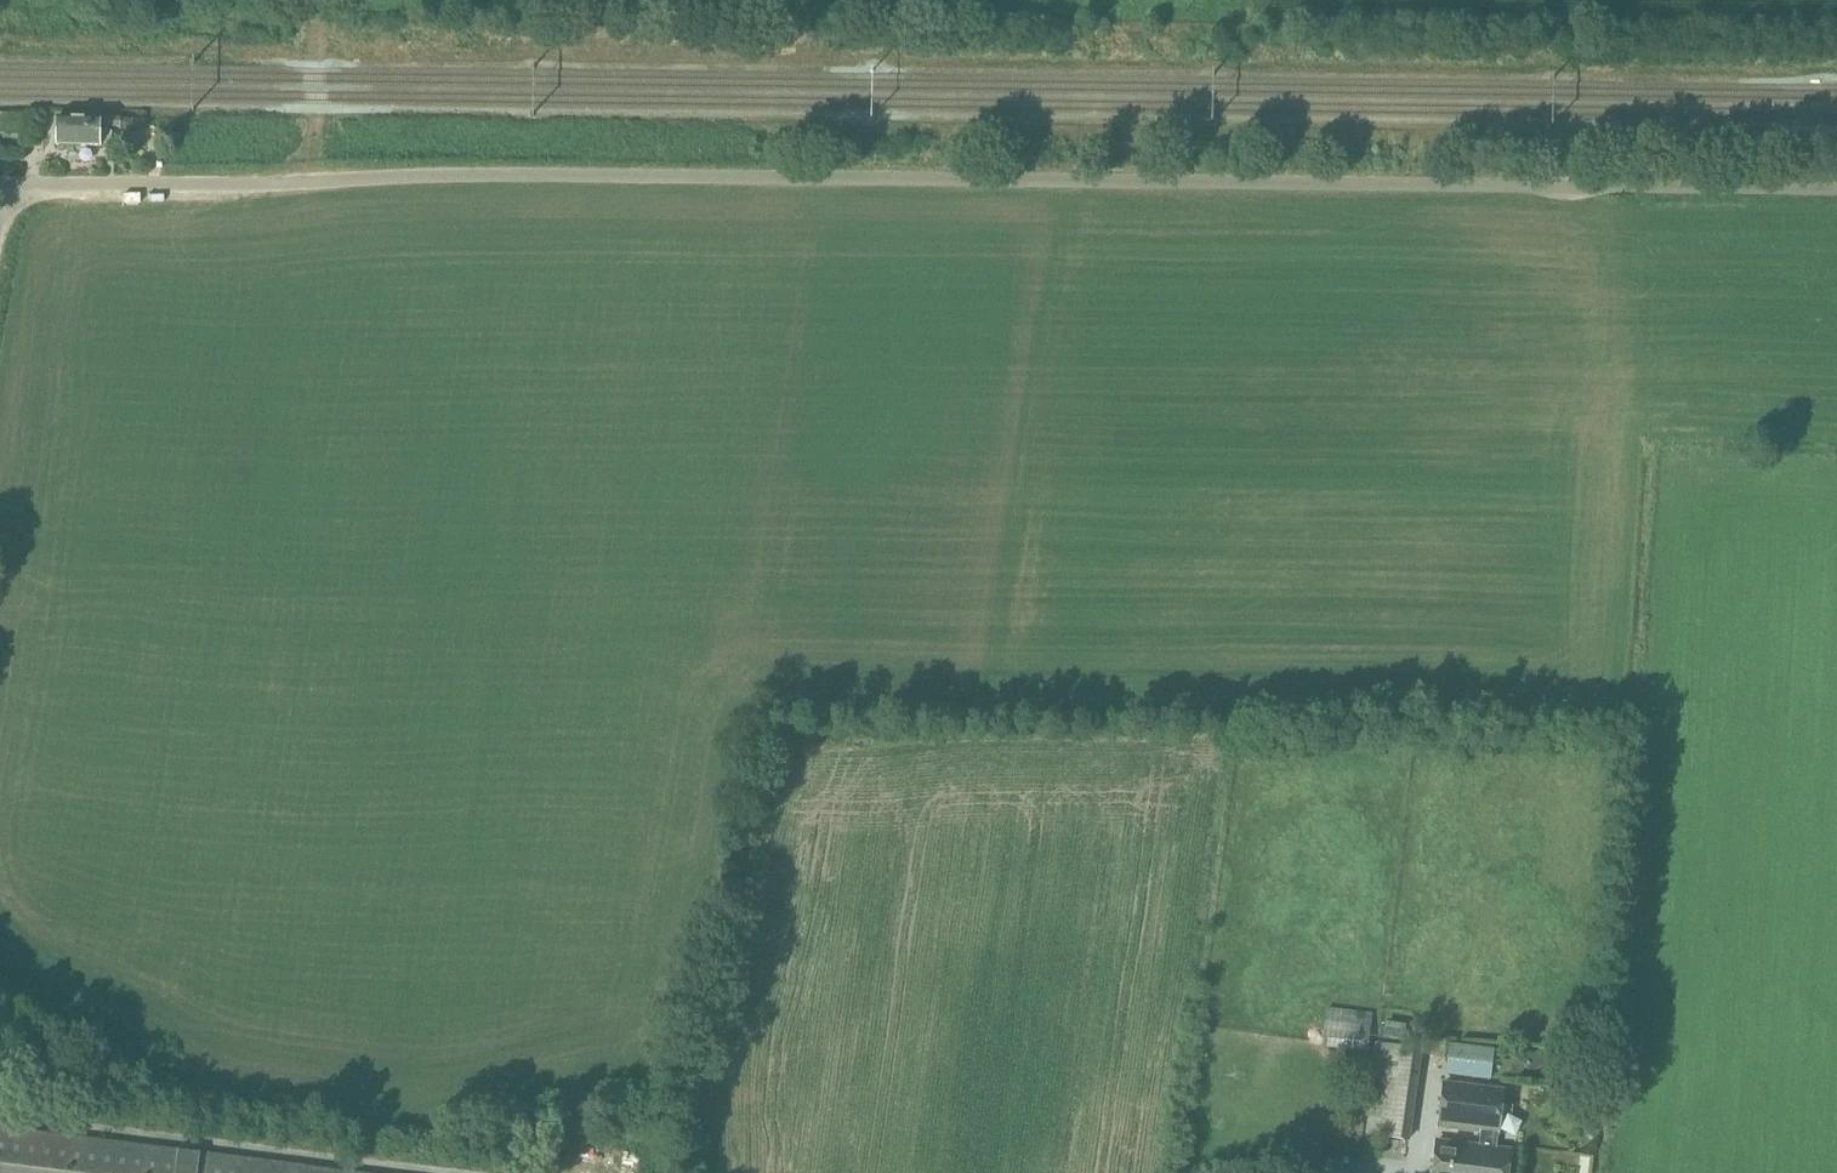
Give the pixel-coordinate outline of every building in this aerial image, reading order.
[(58,117),(58,146),(102,147),(102,144),(113,144),(113,132),(102,132),(102,129),(113,129),(122,129),(122,117),(113,117),(102,117),(58,117)] [(1372,1015),(1325,1009),(1320,1050),(1367,1056),(1372,1015)] [(1493,1052),(1448,1045),(1444,1075),(1489,1081),(1493,1052)] [(1372,1106),(1371,1118),(1380,1119),(1378,1136),(1409,1141),(1420,1067),(1422,1051),(1392,1047),(1391,1052),(1379,1050),(1378,1062),(1377,1062),(1371,1105),(1372,1106)] [(1438,1141),(1434,1172),(1508,1172),(1510,1150),(1496,1148),(1498,1133),(1499,1133),(1504,1090),(1445,1083),(1439,1126),(1483,1131),(1481,1146),(1438,1141)]
